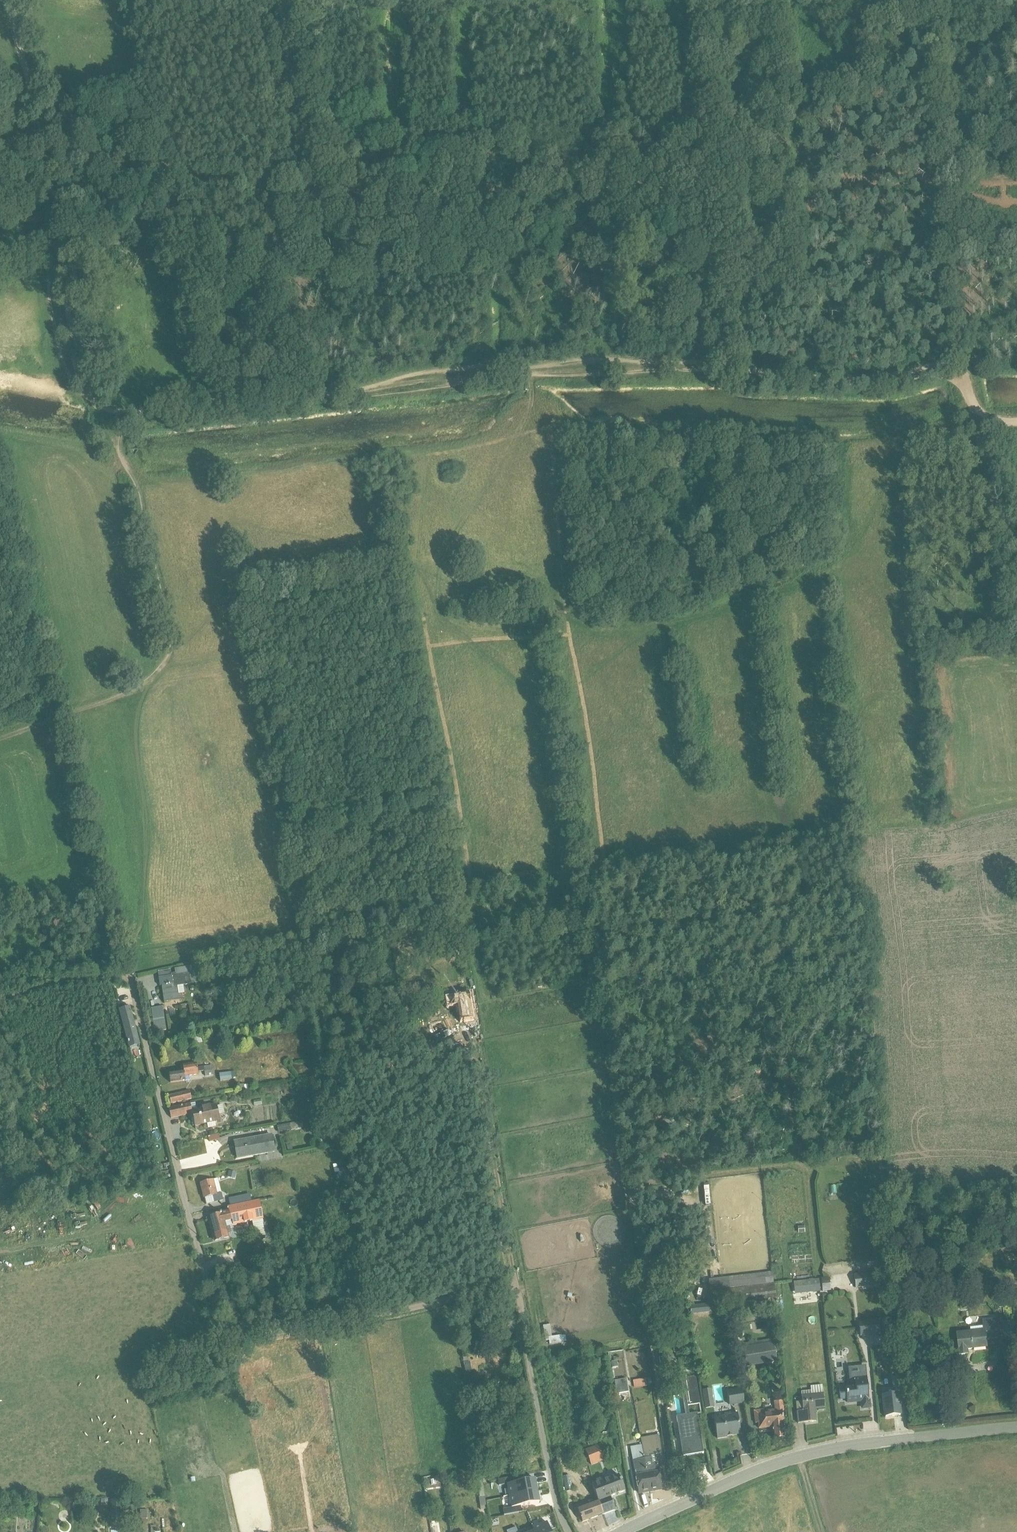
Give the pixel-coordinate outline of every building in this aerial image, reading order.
[(703,967),(716,971),(718,965),(705,961),(703,967)] [(341,971),(336,964),(323,974),(328,980),(330,978),(330,979),(341,971)] [(175,974),(175,976),(159,978),(160,986),(162,986),(164,1003),(182,1000),(182,994),(185,994),(183,985),(198,983),(196,966),(174,969),(175,974)] [(158,972),(159,978),(175,976),(175,974),(171,974),(170,970),(158,972)] [(459,995),(465,1026),(476,1024),(470,993),(459,995)] [(153,1020),(164,1018),(162,1007),(151,1009),(153,1020)] [(139,1046),(129,1008),(120,1011),(130,1049),(139,1046)] [(228,1021),(225,1012),(216,1015),(217,1017),(215,1018),(217,1024),(228,1021)] [(164,1018),(153,1020),(155,1032),(166,1031),(164,1018)] [(194,1046),(203,1043),(200,1036),(192,1039),(194,1046)] [(444,1048),(454,1043),(451,1037),(441,1041),(444,1048)] [(213,1076),(212,1066),(197,1068),(196,1063),(180,1066),(181,1070),(183,1070),(184,1072),(169,1074),(170,1083),(190,1080),(190,1077),(198,1075),(198,1073),(204,1072),(205,1077),(213,1076)] [(220,1082),(236,1079),(234,1072),(219,1075),(220,1082)] [(328,1079),(323,1079),(324,1090),(316,1091),(317,1095),(330,1094),(328,1079)] [(289,1090),(284,1091),(285,1095),(289,1095),(294,1099),(297,1096),(293,1091),(290,1094),(289,1090)] [(171,1104),(191,1100),(190,1092),(169,1096),(171,1104)] [(269,1104),(285,1101),(284,1095),(268,1097),(269,1104)] [(331,1097),(326,1097),(327,1102),(321,1103),(322,1108),(332,1107),(331,1097)] [(141,1102),(142,1110),(150,1108),(148,1101),(141,1102)] [(195,1104),(195,1103),(169,1109),(171,1118),(192,1113),(196,1130),(197,1129),(196,1127),(207,1125),(208,1129),(216,1127),(215,1123),(220,1122),(219,1115),(224,1114),(223,1106),(217,1107),(216,1105),(199,1108),(198,1103),(195,1104)] [(677,1123),(694,1128),(696,1122),(679,1117),(677,1123)] [(278,1133),(291,1131),(291,1129),(290,1124),(277,1127),(278,1133)] [(234,1142),(237,1160),(275,1153),(272,1135),(234,1142)] [(846,1140),(851,1148),(857,1145),(852,1137),(846,1140)] [(203,1154),(208,1153),(205,1140),(190,1143),(193,1159),(204,1157),(203,1154)] [(251,1173),(263,1171),(262,1164),(250,1166),(251,1173)] [(337,1184),(345,1183),(344,1180),(347,1179),(345,1168),(334,1170),(337,1184)] [(846,1169),(841,1170),(842,1181),(849,1181),(848,1173),(846,1173),(846,1169)] [(223,1201),(222,1194),(218,1179),(201,1184),(206,1205),(223,1201)] [(250,1195),(229,1200),(230,1206),(252,1201),(250,1195)] [(878,1205),(872,1198),(862,1207),(871,1216),(878,1209),(876,1207),(878,1205)] [(222,1214),(209,1218),(215,1241),(229,1238),(228,1234),(232,1233),(230,1226),(232,1226),(233,1227),(252,1223),(256,1238),(269,1236),(265,1219),(263,1220),(259,1201),(252,1203),(228,1208),(228,1209),(222,1211),(222,1214)] [(245,1260),(251,1265),(254,1263),(251,1255),(245,1260)] [(231,1276),(228,1267),(214,1270),(217,1280),(231,1276)] [(855,1289),(877,1286),(876,1271),(860,1273),(860,1274),(854,1275),(855,1289)] [(771,1273),(710,1280),(713,1306),(740,1303),(741,1309),(749,1308),(748,1302),(775,1299),(772,1273),(771,1273)] [(823,1292),(831,1291),(829,1278),(821,1279),(823,1292)] [(819,1280),(793,1283),(795,1295),(816,1293),(820,1292),(819,1280)] [(893,1283),(895,1307),(902,1306),(901,1293),(906,1293),(905,1282),(893,1283)] [(710,1310),(709,1303),(692,1307),(694,1313),(710,1310)] [(998,1319),(983,1320),(984,1327),(971,1328),(971,1332),(957,1333),(959,1357),(969,1356),(969,1351),(975,1350),(975,1353),(986,1352),(986,1349),(988,1349),(988,1340),(1000,1339),(998,1319)] [(860,1337),(880,1335),(878,1320),(858,1322),(860,1337)] [(550,1325),(543,1326),(545,1339),(549,1338),(550,1345),(562,1343),(561,1336),(552,1337),(550,1325)] [(746,1368),(777,1363),(774,1343),(743,1348),(746,1368)] [(627,1375),(624,1349),(607,1351),(608,1359),(613,1359),(615,1377),(627,1375)] [(508,1351),(498,1353),(500,1361),(509,1359),(508,1351)] [(470,1362),(464,1363),(465,1373),(472,1373),(470,1362)] [(875,1373),(875,1370),(873,1370),(873,1374),(874,1374),(877,1396),(884,1395),(883,1384),(882,1384),(880,1372),(875,1373)] [(866,1376),(854,1377),(855,1384),(850,1384),(850,1388),(839,1389),(840,1401),(847,1400),(847,1403),(862,1402),(862,1409),(870,1408),(866,1376)] [(651,1384),(650,1378),(641,1380),(640,1377),(633,1378),(634,1381),(632,1381),(634,1389),(647,1387),(647,1385),(651,1384)] [(682,1396),(685,1416),(676,1417),(683,1457),(703,1453),(697,1414),(689,1415),(682,1377),(669,1379),(670,1389),(672,1388),(673,1398),(682,1396)] [(695,1377),(686,1379),(690,1403),(692,1403),(693,1405),(699,1404),(695,1377)] [(626,1378),(614,1380),(616,1394),(628,1392),(626,1378)] [(815,1410),(825,1409),(822,1385),(810,1387),(811,1391),(801,1392),(803,1411),(797,1412),(798,1424),(816,1422),(815,1410)] [(744,1404),(742,1389),(728,1391),(728,1387),(726,1388),(729,1407),(744,1404)] [(704,1390),(702,1390),(705,1408),(706,1408),(714,1406),(711,1389),(704,1390)] [(898,1394),(883,1396),(885,1418),(900,1416),(898,1394)] [(764,1410),(753,1411),(755,1424),(757,1424),(758,1430),(772,1428),(773,1440),(785,1438),(782,1412),(784,1412),(783,1401),(774,1402),(775,1410),(764,1411),(764,1410)] [(724,1414),(724,1416),(713,1417),(717,1439),(727,1438),(726,1436),(740,1434),(737,1413),(731,1414),(731,1413),(724,1414)] [(655,1455),(662,1453),(658,1435),(641,1438),(642,1445),(650,1491),(654,1490),(654,1492),(661,1490),(660,1489),(661,1489),(655,1455)] [(645,1491),(650,1491),(642,1445),(630,1447),(633,1461),(632,1461),(638,1493),(639,1493),(639,1494),(646,1493),(645,1491)] [(586,1452),(591,1466),(603,1461),(598,1447),(586,1452)] [(480,1472),(475,1473),(479,1498),(479,1499),(480,1510),(485,1509),(484,1503),(485,1502),(480,1472)] [(619,1475),(604,1481),(610,1497),(625,1491),(619,1475)] [(573,1491),(570,1476),(563,1477),(566,1492),(573,1491)] [(615,1510),(610,1497),(604,1481),(603,1479),(594,1482),(597,1492),(595,1493),(598,1501),(603,1515),(615,1510)] [(535,1480),(506,1485),(509,1497),(537,1491),(535,1480)] [(539,1503),(537,1491),(509,1497),(511,1508),(539,1503)] [(19,1499),(12,1498),(12,1511),(18,1511),(18,1510),(22,1510),(22,1502),(19,1502),(19,1499)] [(122,1513),(122,1500),(110,1500),(110,1513),(122,1513)] [(582,1523),(603,1515),(598,1501),(587,1505),(586,1501),(573,1506),(575,1510),(577,1510),(582,1523)] [(547,1523),(533,1528),(532,1529),(534,1531),(550,1531),(547,1523)]
